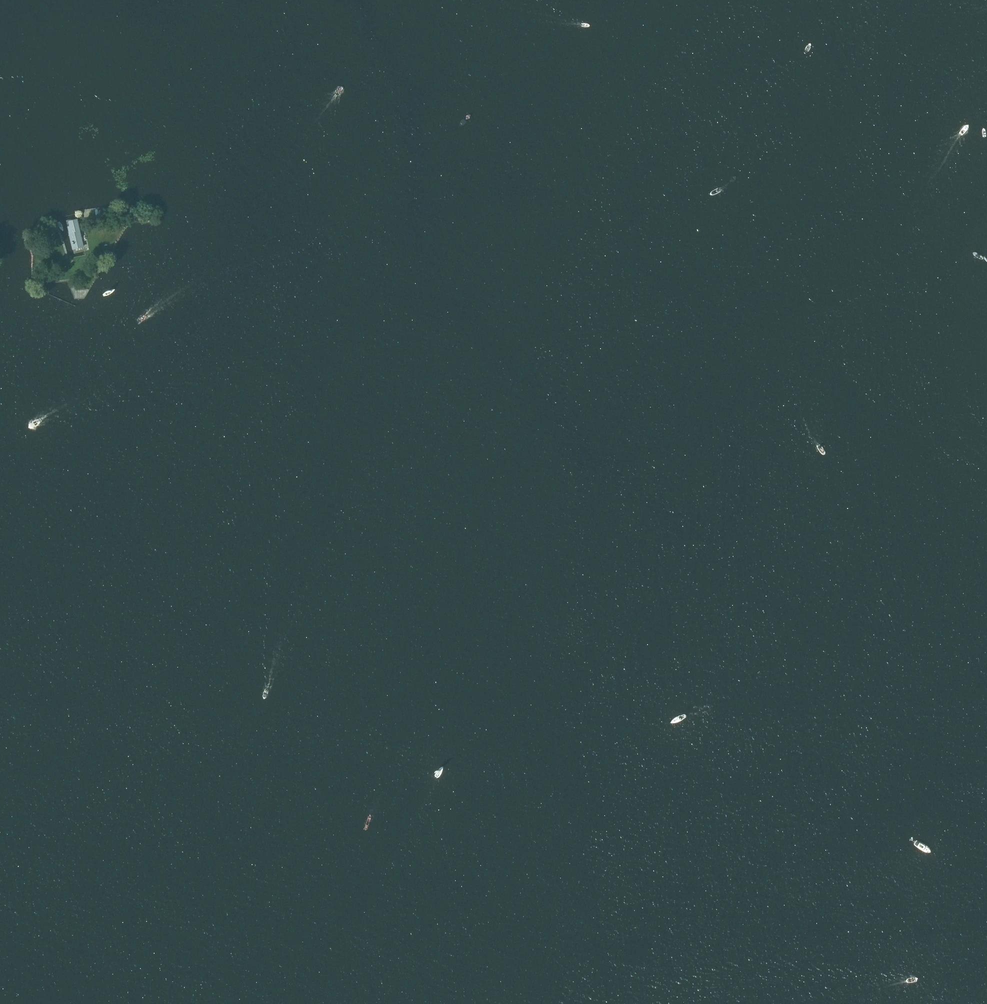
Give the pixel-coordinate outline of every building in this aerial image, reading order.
[(65,220),(72,249),(83,247),(77,217),(65,220)]
